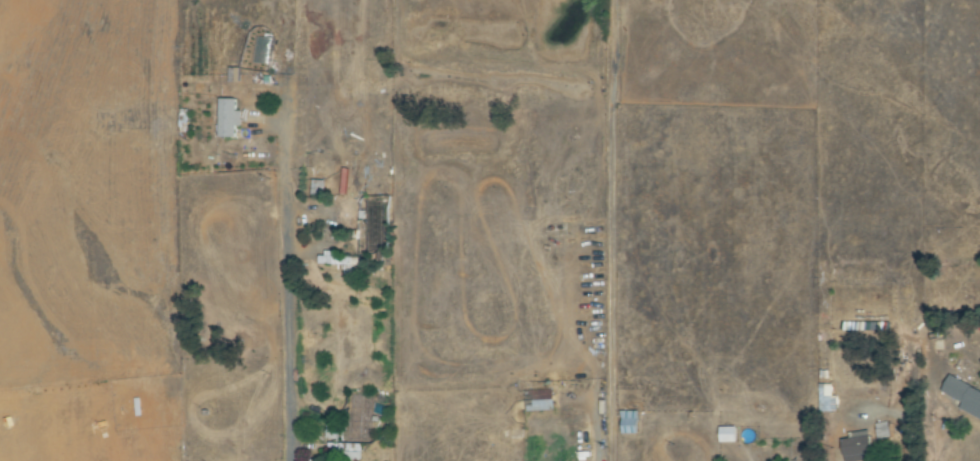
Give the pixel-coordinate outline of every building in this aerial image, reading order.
[(219,137),(235,137),(235,126),(241,126),(241,111),(236,111),(236,99),(219,99),(219,137)] [(311,196),(327,196),(327,180),(312,180),(311,196)] [(949,376),(941,392),(963,403),(959,410),(979,420),(979,391),(949,376)] [(525,412),(552,411),(551,390),(524,391),(525,412)] [(623,434),(639,434),(639,411),(622,412),(623,434)] [(845,460),(863,460),(871,460),(868,441),(890,438),(887,422),(874,424),(876,433),(841,439),(845,460)] [(354,426),(325,425),(324,439),(341,440),(340,460),(360,460),(360,445),(353,444),(354,426)] [(736,428),(719,428),(720,443),(736,443),(736,428)]
